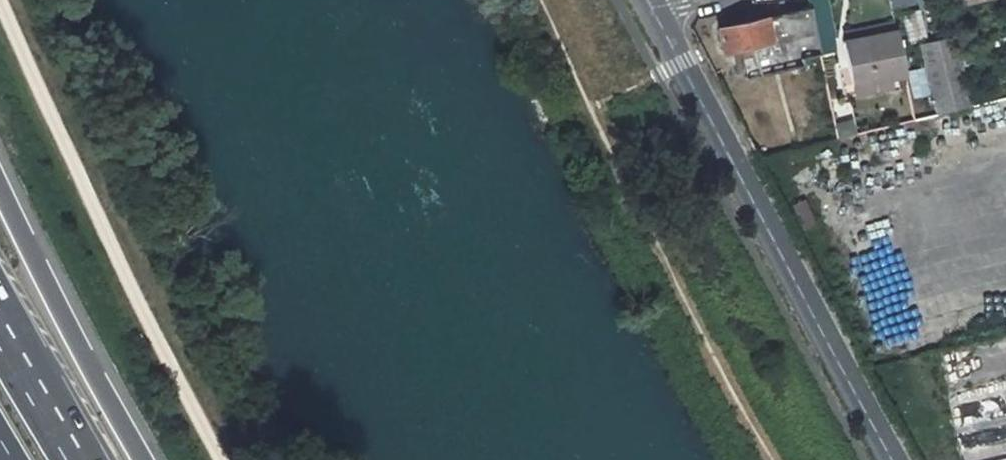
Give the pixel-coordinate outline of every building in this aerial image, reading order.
[(798,58),(819,53),(810,6),(719,27),(718,29),(722,49),(724,50),(737,48),(767,41),(770,54),(779,52),(781,62),(798,58)] [(908,40),(925,36),(918,7),(900,11),(908,40)] [(895,31),(894,23),(841,33),(843,41),(895,31)] [(905,74),(896,31),(895,31),(843,41),(842,41),(852,94),(858,93),(856,85),(889,78),(905,74)] [(936,115),(971,106),(954,36),(918,44),(936,115)] [(801,66),(798,58),(781,62),(779,52),(770,54),(767,41),(737,48),(744,79),(801,66)] [(963,65),(972,62),(970,51),(960,53),(963,65)] [(891,86),(889,78),(856,85),(858,93),(891,86)] [(901,91),(906,112),(912,110),(908,89),(901,91)] [(835,121),(836,136),(854,134),(852,119),(835,121)] [(803,230),(815,224),(805,200),(792,206),(803,230)] [(942,393),(955,443),(959,459),(1005,459),(1005,378),(942,393)]
